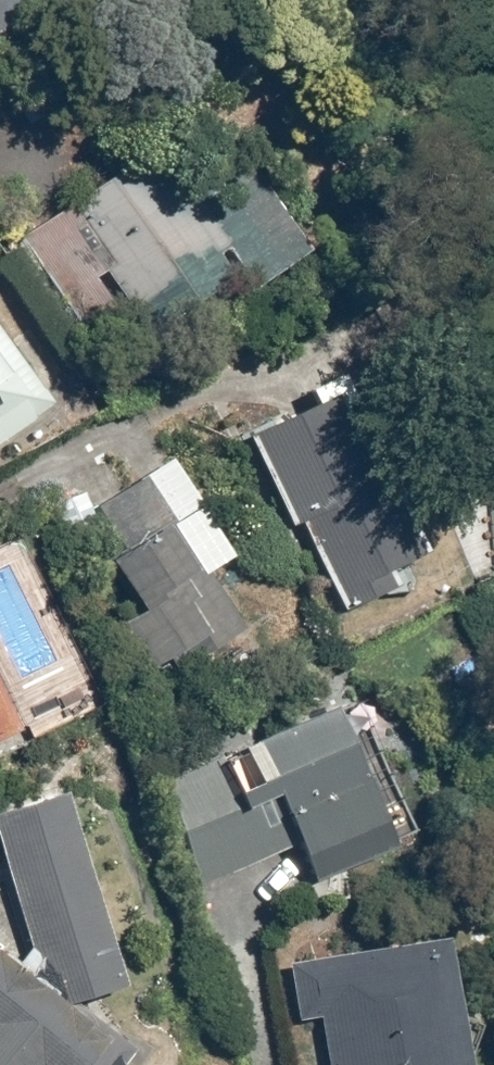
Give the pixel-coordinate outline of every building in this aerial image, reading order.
[(1,26),(16,0),(0,0),(0,25),(1,26)] [(90,13),(98,0),(67,0),(90,13)] [(184,211),(148,159),(28,236),(88,328),(131,300),(152,332),(172,319),(163,306),(237,258),(250,278),(283,257),(269,235),(300,215),(271,171),(225,201),(219,192),(184,211)] [(66,406),(0,311),(0,452),(66,406)] [(320,407),(258,435),(299,526),(311,521),(349,605),(416,574),(411,563),(438,551),(368,396),(346,406),(333,378),(311,388),(320,407)] [(156,540),(123,560),(150,606),(127,620),(158,674),(247,623),(158,468),(125,487),(156,540)] [(28,738),(0,678),(0,751),(28,738)] [(250,751),(265,786),(251,792),(256,806),(233,816),(212,767),(176,782),(215,874),(281,846),(265,808),(285,800),(318,877),(402,841),(346,710),(250,751)] [(26,964),(1,944),(0,946),(0,1064),(119,1064),(132,1048),(75,1003),(130,988),(76,796),(3,817),(40,947),(26,964)] [(298,960),(307,1019),(329,1016),(336,1064),(480,1064),(460,935),(298,960)]
